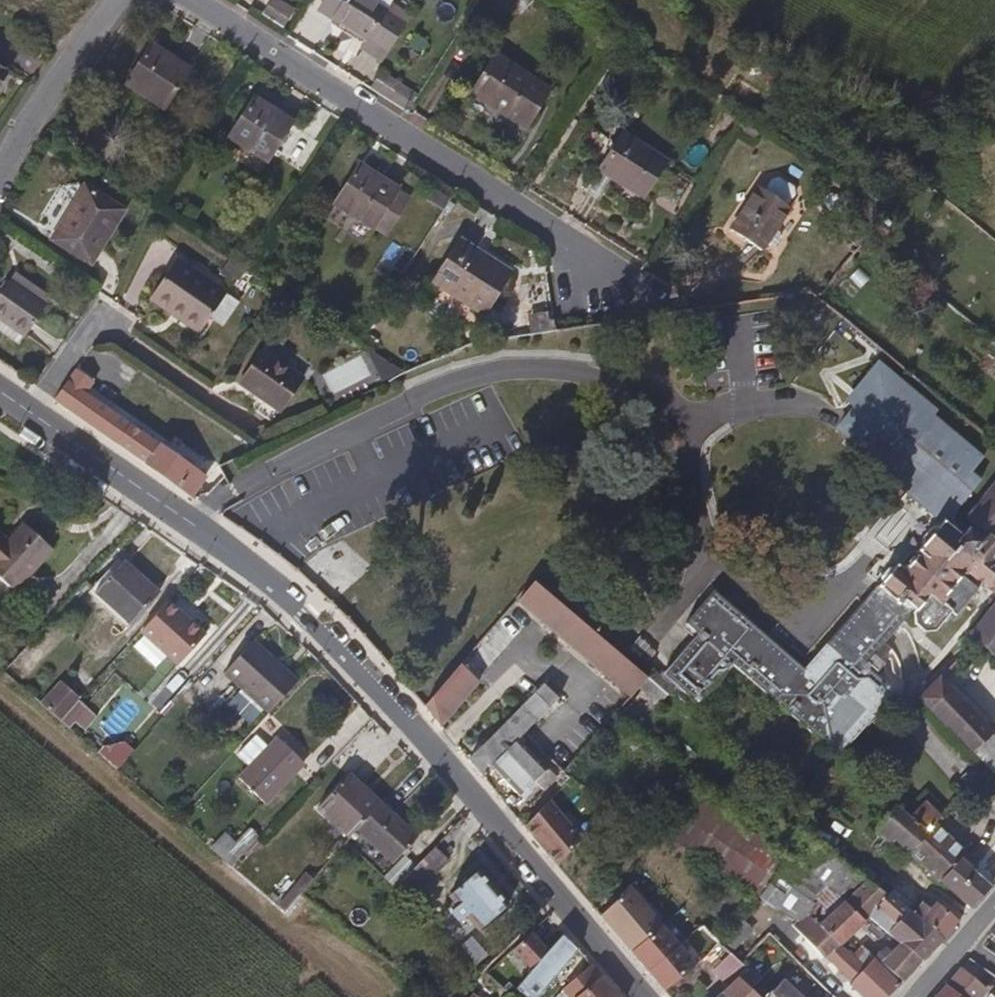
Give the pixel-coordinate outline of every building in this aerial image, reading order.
[(263,14),(284,27),(295,10),(279,0),(272,0),(263,14)] [(385,23),(351,0),(349,0),(348,2),(331,28),(364,51),(385,23)] [(160,115),(187,76),(148,51),(121,90),(160,115)] [(524,134),(548,99),(496,61),(470,101),(524,134)] [(269,171),(293,135),(255,108),(230,145),(269,171)] [(647,213),(672,175),(627,144),(601,182),(647,213)] [(369,238),(396,198),(359,173),(333,211),(369,238)] [(118,225),(127,211),(91,187),(89,188),(81,200),(72,214),(59,234),(71,242),(66,247),(85,259),(92,263),(105,245),(118,225)] [(793,221),(761,199),(730,246),(760,265),(793,221)] [(71,242),(59,234),(55,240),(66,247),(71,242)] [(481,324),(511,285),(461,249),(432,288),(481,324)] [(229,294),(209,281),(190,269),(179,261),(176,264),(165,281),(156,295),(171,304),(187,315),(183,320),(204,334),(206,331),(219,310),(229,294)] [(47,304),(10,278),(0,291),(0,319),(7,323),(23,335),(47,304)] [(187,315),(171,304),(156,295),(152,301),(155,303),(165,310),(174,315),(183,320),(187,315)] [(294,394),(306,376),(297,370),(285,362),(271,352),(265,348),(263,350),(249,372),(242,381),(256,391),(273,402),(283,410),(294,394)] [(957,437),(928,412),(933,408),(919,396),(892,373),(875,359),(861,376),(851,387),(860,395),(850,406),(834,425),(855,443),(882,466),(898,478),(894,481),(919,503),(941,520),(943,519),(947,522),(951,526),(954,523),(951,519),(950,515),(950,510),(952,506),(945,500),(936,493),(943,487),(947,491),(957,499),(977,478),(966,470),(978,455),(957,437)] [(135,424),(112,409),(90,394),(80,387),(84,380),(78,376),(74,373),(71,371),(63,382),(59,388),(57,390),(57,392),(53,397),(75,412),(105,433),(130,451),(150,465),(159,471),(173,480),(179,485),(194,477),(205,471),(169,446),(135,424)] [(191,493),(205,471),(194,477),(179,485),(191,493)] [(989,489),(974,507),(965,516),(983,531),(994,541),(994,482),(989,489)] [(957,499),(947,491),(943,487),(936,493),(945,500),(952,506),(957,499)] [(983,531),(977,538),(966,530),(964,531),(961,535),(951,526),(947,522),(943,519),(941,520),(939,524),(935,525),(930,527),(927,529),(923,534),(922,538),(922,544),(920,545),(918,549),(920,552),(917,554),(916,556),(914,559),(909,564),(905,570),(897,562),(892,567),(889,567),(886,568),(885,570),(881,575),(881,581),(878,584),(877,586),(880,588),(881,588),(884,591),(888,593),(893,598),(896,601),(900,597),(903,599),(897,605),(906,613),(908,613),(911,609),(912,608),(915,609),(915,610),(915,612),(914,613),(915,618),(916,620),(914,623),(911,626),(925,638),(930,633),(936,633),(942,625),(953,611),(942,602),(949,594),(958,584),(964,577),(968,572),(994,594),(994,541),(983,531)] [(56,548),(26,522),(12,539),(0,528),(0,574),(20,591),(56,548)] [(159,592),(125,561),(98,591),(132,621),(159,592)] [(981,592),(964,577),(958,584),(949,594),(942,602),(953,611),(959,617),(981,592)] [(630,701),(649,680),(536,581),(517,602),(630,701)] [(881,693),(889,684),(874,669),(864,661),(869,657),(881,641),(899,621),(906,613),(897,605),(903,599),(900,597),(896,601),(893,598),(888,593),(884,591),(881,588),(880,588),(859,612),(834,640),(812,666),(806,673),(789,658),(776,648),(760,634),(751,638),(744,642),(735,646),(726,651),(723,653),(734,662),(742,670),(768,690),(780,700),(795,713),(809,724),(814,729),(818,732),(821,736),(827,741),(834,748),(843,737),(859,719),(881,693)] [(760,634),(731,611),(710,593),(686,622),(699,633),(723,653),(726,651),(735,646),(744,642),(751,638),(760,634)] [(208,633),(171,599),(144,629),(182,662),(208,633)] [(984,618),(970,635),(978,641),(994,657),(994,604),(984,618)] [(717,659),(723,653),(699,633),(663,676),(673,684),(686,695),(696,685),(709,669),(717,659)] [(252,730),(298,679),(252,639),(223,670),(238,683),(220,702),(252,730)] [(473,674),(488,658),(475,646),(467,656),(461,663),(473,674)] [(699,705),(719,682),(734,662),(723,653),(717,659),(709,669),(696,685),(686,695),(690,698),(694,702),(699,705)] [(450,703),(467,685),(474,677),(473,674),(461,663),(454,671),(439,688),(427,700),(425,703),(431,709),(437,717),(450,703)] [(955,692),(940,675),(917,695),(928,705),(951,730),(973,752),(989,767),(992,771),(994,774),(994,736),(991,732),(992,731),(984,723),(972,710),(955,692)] [(63,718),(86,694),(71,680),(49,705),(63,718)] [(650,680),(643,690),(662,703),(669,693),(650,680)] [(537,716),(559,695),(545,681),(524,701),(537,716)] [(538,757),(522,741),(518,737),(522,733),(527,728),(537,716),(524,701),(511,713),(500,725),(482,742),(469,755),(482,771),(492,762),(504,774),(521,791),(533,781),(534,784),(539,780),(543,785),(555,773),(538,757)] [(264,795),(304,755),(277,728),(238,769),(264,795)] [(118,764),(124,756),(118,751),(112,759),(118,764)] [(358,829),(382,804),(351,774),(320,806),(351,837),(358,829)] [(790,854),(747,818),(724,799),(716,792),(706,784),(663,835),(673,841),(698,858),(730,879),(759,898),(761,894),(765,889),(770,882),(790,854)] [(583,835),(550,797),(539,809),(526,822),(538,836),(559,861),(563,857),(583,835)] [(926,810),(931,806),(926,801),(921,806),(926,810)] [(928,830),(925,827),(918,822),(913,817),(909,814),(897,803),(892,809),(885,818),(877,828),(887,835),(893,840),(898,837),(905,844),(911,849),(915,846),(919,841),(928,830)] [(396,863),(419,838),(382,804),(358,829),(396,863)] [(963,849),(954,841),(946,833),(935,822),(928,830),(919,841),(915,846),(911,849),(921,860),(930,869),(940,878),(950,867),(959,857),(962,854),(965,850),(963,849)] [(242,854),(258,836),(247,826),(230,843),(242,854)] [(871,880),(859,870),(828,848),(816,839),(812,844),(806,853),(799,861),(820,877),(826,881),(830,884),(847,899),(866,916),(869,914),(873,910),(877,905),(882,901),(890,893),(884,889),(879,885),(871,880)] [(432,871),(447,855),(435,842),(418,858),(432,871)] [(989,850),(979,861),(975,866),(972,869),(977,873),(984,880),(991,886),(994,881),(994,843),(989,850)] [(979,861),(966,850),(965,850),(962,854),(959,857),(972,869),(975,866),(979,861)] [(820,877),(799,861),(793,856),(790,854),(770,882),(782,893),(777,900),(799,914),(806,909),(816,898),(830,884),(826,881),(820,877)] [(864,866),(871,859),(868,856),(860,861),(864,866)] [(890,869),(885,865),(872,857),(871,859),(864,866),(859,870),(871,880),(879,885),(885,878),(892,871),(890,869)] [(984,880),(977,873),(972,869),(959,857),(950,867),(940,878),(972,907),(977,903),(982,897),(986,891),(991,886),(984,880)] [(405,897),(432,871),(418,858),(392,884),(405,897)] [(506,902),(479,866),(449,889),(476,926),(506,902)] [(782,893),(770,882),(765,889),(761,894),(759,898),(772,907),(777,900),(782,893)] [(847,899),(830,884),(816,898),(806,909),(827,928),(841,941),(856,926),(866,916),(847,899)] [(598,917),(666,996),(667,996),(702,967),(633,887),(598,917)] [(909,907),(906,904),(897,896),(893,893),(891,892),(890,893),(882,901),(899,918),(907,911),(909,907)] [(799,914),(777,900),(772,907),(793,921),(799,914)] [(943,938),(928,924),(921,917),(914,912),(909,907),(907,911),(899,918),(882,901),(877,905),(873,910),(869,914),(881,924),(892,933),(897,937),(900,939),(909,946),(923,959),(934,947),(943,938)] [(961,919),(953,913),(941,904),(937,901),(936,901),(930,906),(924,901),(918,907),(914,912),(921,917),(928,924),(943,938),(961,919)] [(827,928),(806,909),(799,914),(793,921),(790,923),(788,924),(786,925),(778,933),(774,938),(777,941),(787,951),(805,967),(820,951),(835,965),(853,982),(851,986),(864,996),(886,996),(888,994),(900,983),(886,969),(879,962),(875,956),(867,965),(851,950),(841,941),(827,928)] [(738,936),(744,930),(739,925),(721,943),(726,949),(738,936)] [(778,933),(772,927),(767,932),(771,935),(774,938),(778,933)] [(603,975),(564,928),(513,981),(519,988),(529,996),(557,966),(563,971),(571,962),(594,983),(603,975)] [(923,959),(909,946),(900,939),(895,946),(882,959),(896,973),(903,979),(909,973),(917,965),(923,959)] [(723,961),(731,954),(726,949),(721,943),(719,942),(717,943),(714,947),(719,952),(716,955),(720,957),(723,961)] [(740,974),(743,972),(746,968),(739,960),(731,954),(723,961),(719,965),(714,969),(714,970),(729,986),(736,979),(739,977),(740,974)] [(719,965),(723,961),(720,957),(712,965),(714,969),(719,965)] [(427,975),(415,966),(407,975),(420,985),(427,975)] [(983,977),(976,972),(969,967),(965,972),(964,975),(978,985),(983,977)] [(978,985),(964,975),(960,972),(957,977),(954,982),(958,985),(971,993),(978,985)] [(748,986),(741,979),(739,977),(736,979),(729,986),(723,991),(729,996),(759,996),(754,992),(748,986)] [(793,988),(782,979),(766,996),(803,996),(793,988)] [(511,996),(519,988),(513,981),(504,990),(507,992),(511,996)] [(962,996),(956,992),(950,987),(948,986),(946,988),(943,992),(939,996),(963,996),(962,996)]
